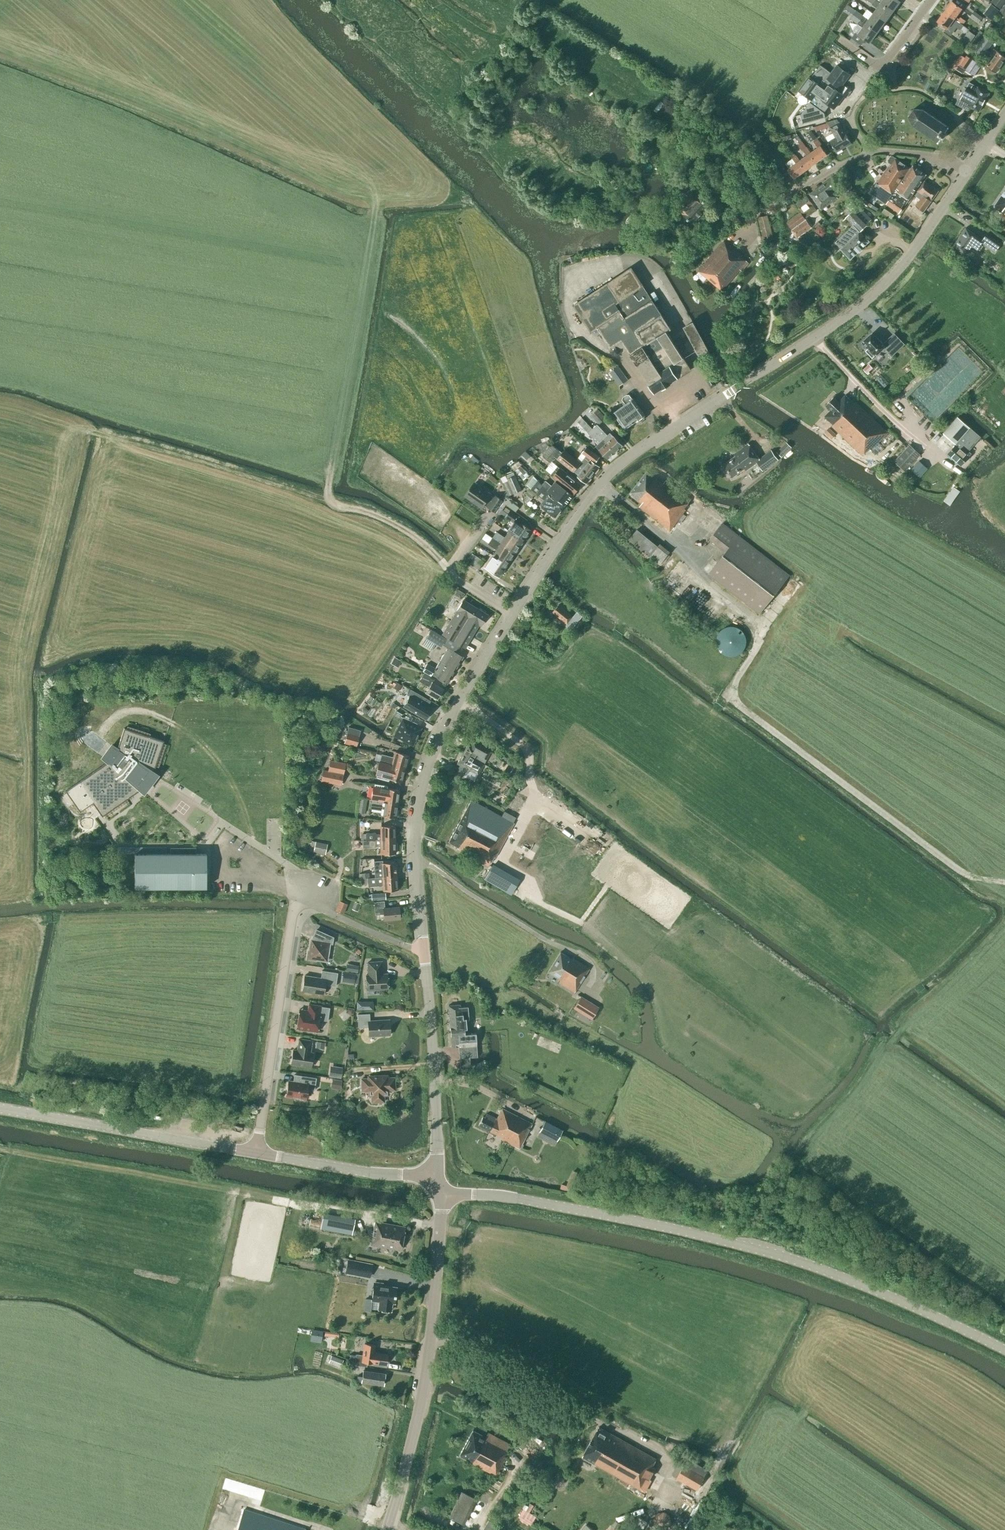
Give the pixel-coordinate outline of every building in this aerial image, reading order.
[(892,12),(876,0),(868,0),(877,7),(873,13),(885,22),(892,12)] [(892,12),(900,2),(897,0),(876,0),(892,12)] [(991,2),(1000,9),(1004,3),(1004,0),(992,0),(991,2)] [(945,11),(962,24),(965,21),(960,17),(959,19),(956,17),(961,9),(952,2),(945,11)] [(993,5),(985,15),(987,16),(991,20),(992,20),(999,11),(993,5)] [(853,15),(860,20),(863,16),(856,11),(853,15)] [(959,29),(962,24),(945,11),(937,21),(947,29),(953,21),(956,23),(954,25),(959,29)] [(978,22),(982,18),(974,11),(970,16),(978,22)] [(877,33),(885,22),(873,13),(865,24),(877,33)] [(865,24),(860,20),(853,15),(850,19),(862,28),(858,34),(865,40),(870,43),(877,33),(865,24)] [(975,36),(969,31),(960,43),(966,48),(975,36)] [(856,33),(852,38),(861,45),(865,40),(858,34),(856,33)] [(987,50),(983,48),(979,54),(986,60),(983,63),(996,72),(1004,60),(1004,57),(994,49),(991,53),(987,50)] [(972,59),(966,56),(965,58),(959,66),(965,70),(972,59)] [(829,75),(826,73),(827,71),(820,66),(810,79),(808,78),(798,91),(811,100),(800,115),(803,124),(825,118),(824,113),(830,105),(834,109),(843,96),(846,98),(851,91),(843,85),(849,76),(836,66),(829,75)] [(934,82),(930,89),(935,92),(939,85),(934,82)] [(979,112),(989,93),(969,83),(960,100),(968,104),(967,106),(979,112)] [(781,116),(784,111),(779,108),(776,113),(781,116)] [(942,138),(946,133),(945,132),(949,127),(923,110),(914,108),(909,117),(913,125),(938,143),(942,138)] [(836,153),(851,144),(837,119),(829,122),(831,127),(830,128),(835,137),(829,141),(836,153)] [(816,137),(812,131),(807,134),(811,141),(816,137)] [(802,141),(798,136),(795,138),(793,139),(797,144),(798,143),(802,141)] [(809,154),(816,163),(827,155),(820,146),(822,145),(818,139),(814,142),(818,148),(810,153),(809,154)] [(809,154),(810,153),(803,143),(799,145),(807,155),(800,161),(799,161),(798,162),(805,171),(816,163),(809,154)] [(798,162),(799,161),(792,150),(788,153),(796,163),(787,170),(794,179),(805,171),(798,162)] [(895,158),(893,157),(890,157),(888,160),(889,163),(891,164),(889,166),(870,193),(885,204),(910,168),(895,158)] [(780,175),(786,171),(776,158),(770,162),(780,175)] [(909,199),(926,175),(913,166),(886,204),(899,213),(902,209),(901,208),(908,199),(909,199)] [(694,191),(692,190),(698,183),(692,177),(679,191),(687,198),(677,208),(693,223),(710,206),(694,191)] [(819,207),(832,197),(829,193),(839,186),(832,177),(810,194),(816,202),(819,207)] [(845,192),(852,191),(850,181),(843,182),(845,192)] [(923,212),(938,191),(924,181),(917,191),(918,192),(915,196),(920,200),(915,206),(923,212)] [(994,207),(1004,214),(1003,217),(1004,218),(1004,190),(994,207)] [(806,218),(816,210),(813,205),(806,196),(796,204),(802,213),(806,218)] [(852,201),(846,207),(851,213),(857,207),(852,201)] [(862,249),(861,248),(869,241),(863,235),(865,234),(861,230),(866,225),(865,225),(871,220),(858,206),(857,207),(851,213),(846,218),(843,221),(850,228),(832,245),(837,251),(841,249),(850,259),(858,252),(862,249)] [(797,238),(811,227),(801,213),(786,223),(797,238)] [(764,242),(773,239),(767,215),(758,218),(764,242)] [(774,233),(782,232),(778,216),(771,218),(774,233)] [(983,240),(978,237),(966,228),(953,246),(965,255),(971,247),(976,251),(982,243),(991,250),(997,242),(987,235),(983,240)] [(742,271),(749,263),(741,256),(742,255),(724,240),(696,274),(696,277),(701,281),(704,281),(706,278),(722,291),(740,269),(742,271)] [(671,329),(631,268),(573,305),(591,332),(597,328),(611,348),(622,341),(655,392),(662,388),(662,389),(670,384),(670,383),(691,370),(667,332),(671,329)] [(699,355),(708,350),(693,323),(684,327),(699,355)] [(883,344),(873,333),(862,342),(868,348),(865,351),(872,358),(883,348),(888,353),(894,348),(887,340),(883,344)] [(869,364),(863,369),(867,373),(873,368),(869,364)] [(619,386),(628,380),(618,366),(610,372),(619,386)] [(711,387),(715,385),(711,377),(707,380),(711,387)] [(891,391),(887,387),(887,388),(883,391),(887,396),(891,391)] [(632,399),(630,395),(623,400),(626,404),(613,413),(625,429),(637,420),(637,421),(638,421),(641,421),(644,419),(644,416),(645,416),(633,399),(632,399)] [(854,403),(845,395),(839,402),(834,397),(826,405),(831,410),(825,416),(833,424),(831,426),(862,456),(870,448),(871,450),(888,433),(855,402),(854,403)] [(599,424),(606,418),(598,409),(591,415),(599,424)] [(960,466),(971,454),(968,451),(981,437),(957,417),(943,434),(956,445),(947,454),(960,466)] [(615,452),(593,428),(588,423),(583,427),(589,432),(588,433),(596,442),(596,441),(599,443),(596,446),(608,459),(615,452)] [(593,428),(615,452),(622,446),(610,433),(607,436),(605,433),(597,424),(593,428)] [(760,460),(748,444),(734,454),(736,456),(724,464),(733,477),(744,469),(746,471),(757,463),(763,471),(776,461),(770,453),(760,460)] [(780,458),(790,448),(786,444),(776,454),(780,458)] [(581,463),(564,450),(562,453),(552,445),(543,456),(551,462),(555,457),(574,472),(574,471),(581,463)] [(905,471),(920,455),(910,445),(895,461),(905,471)] [(581,463),(574,471),(578,475),(577,477),(586,484),(599,467),(594,463),(599,457),(587,448),(582,453),(586,456),(581,463)] [(928,469),(918,461),(911,470),(920,478),(928,469)] [(574,494),(581,485),(552,462),(546,469),(551,474),(550,475),(574,494)] [(522,463),(516,468),(524,478),(530,473),(522,463)] [(663,484),(647,471),(630,494),(642,503),(639,507),(670,531),(686,510),(684,509),(691,500),(666,480),(663,484)] [(509,496),(512,495),(521,490),(514,472),(501,478),(507,491),(504,495),(501,499),(496,495),(494,497),(491,495),(474,483),(466,496),(482,508),(485,504),(488,506),(488,507),(495,513),(499,515),(510,499),(509,496)] [(542,485),(543,485),(538,481),(534,476),(527,485),(532,489),(531,490),(538,496),(541,492),(547,497),(541,506),(555,517),(565,505),(552,495),(542,485)] [(552,495),(565,505),(573,495),(556,481),(552,486),(546,481),(543,485),(542,485),(552,495)] [(513,523),(518,515),(511,510),(506,518),(513,523)] [(509,532),(523,542),(531,531),(521,524),(517,521),(509,532)] [(759,614),(789,575),(723,523),(710,539),(726,552),(708,574),(759,614)] [(660,564),(668,554),(637,530),(629,539),(660,564)] [(516,554),(523,542),(509,532),(505,538),(497,532),(493,538),(516,554)] [(508,565),(516,554),(493,538),(488,545),(497,550),(493,555),(508,565)] [(478,570),(485,562),(473,554),(470,558),(473,560),(470,564),(478,570)] [(500,577),(508,565),(493,555),(485,567),(500,577)] [(464,648),(485,614),(463,600),(442,634),(464,648)] [(571,616),(558,605),(553,612),(567,624),(569,622),(574,626),(578,621),(576,620),(580,615),(575,611),(571,616)] [(731,656),(734,656),(736,656),(738,655),(741,654),(743,652),(744,650),(745,648),(746,646),(747,643),(747,640),(746,638),(745,636),(744,633),(743,631),(741,630),(739,628),(736,627),(734,627),(732,627),(729,627),(727,627),(724,629),(722,630),(720,632),(719,634),(718,636),(717,639),(717,641),(717,644),(717,646),(718,649),(720,651),(722,653),(724,654),(726,655),(728,656),(731,656)] [(441,648),(446,639),(431,630),(425,638),(441,648)] [(439,661),(455,670),(462,657),(447,648),(439,661)] [(394,657),(391,664),(398,668),(401,661),(394,657)] [(446,684),(455,670),(439,661),(435,669),(427,664),(422,672),(431,677),(432,675),(437,678),(446,684)] [(787,674),(789,670),(775,663),(773,668),(787,674)] [(437,700),(443,689),(432,683),(434,680),(429,678),(430,677),(424,673),(419,682),(429,687),(426,693),(437,700)] [(402,686),(395,681),(391,686),(399,691),(402,686)] [(425,719),(431,709),(427,706),(430,701),(417,693),(413,699),(417,701),(411,711),(425,719)] [(402,719),(394,736),(404,740),(403,741),(409,744),(409,743),(412,744),(413,742),(414,743),(417,737),(416,737),(420,728),(402,719)] [(360,730),(348,727),(347,733),(359,736),(360,730)] [(165,741),(125,728),(118,749),(113,746),(103,758),(108,762),(79,783),(103,817),(143,789),(139,786),(150,772),(154,774),(165,741)] [(359,736),(347,733),(344,743),(356,747),(359,736)] [(463,753),(477,762),(477,761),(483,764),(490,752),(473,742),(471,746),(467,745),(463,753)] [(380,762),(405,768),(408,755),(395,752),(393,759),(381,756),(380,762)] [(477,775),(483,764),(477,761),(477,762),(463,753),(457,764),(467,769),(477,775)] [(324,770),(343,774),(345,763),(326,759),(326,761),(325,761),(324,765),(323,765),(322,769),(324,769),(324,770)] [(514,777),(521,765),(511,759),(504,771),(514,777)] [(401,782),(405,768),(380,762),(376,776),(377,776),(376,778),(389,782),(390,779),(401,782)] [(340,785),(343,774),(324,770),(321,781),(324,782),(324,781),(340,785)] [(517,783),(508,778),(507,780),(504,784),(513,789),(517,783)] [(371,800),(397,804),(399,790),(387,789),(388,786),(375,784),(374,786),(372,798),(360,796),(360,798),(371,800)] [(501,806),(505,801),(496,795),(493,800),(501,806)] [(367,800),(360,798),(358,812),(365,814),(367,800)] [(397,804),(371,800),(370,807),(377,808),(377,807),(383,808),(381,816),(395,818),(397,804)] [(507,813),(504,818),(471,800),(448,842),(461,849),(459,851),(488,867),(493,858),(495,858),(514,824),(513,823),(515,818),(507,813)] [(363,840),(395,840),(395,826),(381,826),(381,834),(375,834),(375,833),(363,833),(363,840)] [(395,840),(363,840),(363,847),(375,847),(375,846),(381,846),(381,854),(395,854),(395,840)] [(325,854),(328,844),(312,841),(310,851),(325,854)] [(196,854),(196,848),(170,848),(170,854),(135,854),(135,888),(206,888),(206,854),(196,854)] [(375,878),(396,876),(395,862),(382,863),(382,861),(374,862),(375,877),(375,878)] [(510,895),(518,880),(492,866),(484,880),(510,895)] [(375,878),(375,877),(369,878),(360,879),(361,884),(370,883),(370,886),(383,885),(384,891),(397,890),(396,876),(375,878)] [(343,913),(347,904),(340,901),(336,910),(343,913)] [(384,908),(384,901),(374,902),(375,915),(384,914),(384,920),(400,919),(399,906),(384,908)] [(355,902),(352,909),(358,912),(361,904),(355,902)] [(332,944),(333,937),(316,930),(312,940),(311,940),(309,951),(308,951),(307,959),(315,960),(316,960),(323,961),(327,957),(330,944),(332,944)] [(572,960),(560,952),(547,973),(560,980),(558,983),(574,993),(579,985),(581,987),(587,977),(584,974),(588,968),(577,961),(578,958),(575,956),(572,960)] [(382,974),(382,961),(368,962),(368,975),(366,975),(367,990),(388,989),(387,974),(382,974)] [(336,986),(338,973),(322,970),(321,978),(304,975),(302,992),(323,995),(325,984),(336,986)] [(343,972),(342,982),(354,984),(354,983),(358,984),(359,974),(356,973),(356,974),(343,972)] [(592,1019),(599,1007),(582,996),(574,1009),(592,1019)] [(373,1010),(373,1001),(356,1002),(357,1010),(373,1010)] [(327,1021),(330,1008),(321,1006),(309,1004),(308,1011),(299,1009),(296,1028),(298,1029),(306,1031),(306,1030),(317,1032),(319,1020),(327,1021)] [(464,1035),(464,1028),(466,1028),(464,1005),(448,1006),(451,1047),(458,1047),(459,1058),(470,1058),(477,1058),(476,1034),(464,1035)] [(370,1021),(369,1014),(357,1014),(358,1028),(368,1027),(368,1036),(390,1035),(389,1020),(370,1021)] [(310,1052),(312,1041),(299,1039),(297,1050),(293,1050),(291,1064),(310,1068),(313,1053),(310,1052)] [(342,1068),(336,1067),(336,1070),(330,1070),(329,1076),(341,1078),(342,1068)] [(314,1091),(316,1078),(294,1074),(293,1081),(288,1081),(286,1096),(296,1097),(296,1099),(305,1101),(307,1088),(314,1089),(313,1090),(314,1091)] [(387,1078),(387,1076),(369,1077),(369,1079),(361,1079),(362,1091),(369,1091),(369,1095),(371,1095),(371,1102),(384,1102),(384,1094),(388,1094),(387,1090),(395,1090),(394,1078),(387,1078)] [(342,1081),(332,1079),(331,1088),(340,1090),(342,1081)] [(531,1124),(502,1108),(497,1119),(486,1114),(484,1117),(483,1116),(478,1126),(502,1138),(501,1139),(519,1149),(520,1146),(522,1147),(523,1145),(521,1144),(531,1124)] [(557,1141),(563,1130),(545,1121),(539,1132),(557,1141)] [(323,1215),(321,1229),(351,1235),(354,1221),(323,1215)] [(378,1246),(401,1250),(405,1227),(375,1221),(372,1238),(373,1236),(380,1237),(378,1246)] [(346,1272),(369,1277),(372,1265),(348,1260),(346,1272)] [(392,1303),(394,1303),(396,1288),(382,1286),(383,1284),(374,1283),(372,1300),(380,1301),(379,1309),(391,1311),(392,1303)] [(386,1364),(388,1355),(379,1354),(377,1352),(374,1352),(374,1345),(365,1344),(363,1355),(356,1354),(356,1355),(355,1361),(355,1365),(366,1367),(367,1362),(386,1364)] [(341,1366),(343,1361),(331,1357),(329,1362),(341,1366)] [(370,1372),(363,1371),(362,1382),(368,1383),(383,1385),(385,1374),(370,1372)] [(598,1428),(582,1458),(640,1491),(645,1482),(647,1483),(655,1469),(652,1468),(656,1460),(598,1428)] [(486,1437),(473,1431),(459,1456),(496,1476),(506,1457),(504,1456),(510,1445),(492,1436),(493,1435),(488,1433),(486,1437)] [(534,1432),(531,1437),(541,1443),(544,1437),(534,1432)] [(683,1465),(676,1478),(680,1481),(697,1490),(704,1477),(704,1476),(683,1465)] [(452,1515),(467,1520),(476,1493),(461,1488),(452,1515)] [(524,1505),(518,1516),(531,1523),(537,1512),(524,1505)] [(244,1510),(238,1529),(306,1529),(305,1529),(244,1510)] [(650,1519),(648,1522),(649,1526),(652,1527),(655,1526),(661,1529),(668,1528),(671,1522),(670,1516),(664,1512),(657,1513),(653,1519),(650,1519)] [(609,1529),(617,1529),(618,1529),(617,1529),(621,1524),(616,1521),(616,1520),(611,1528),(609,1529)]
